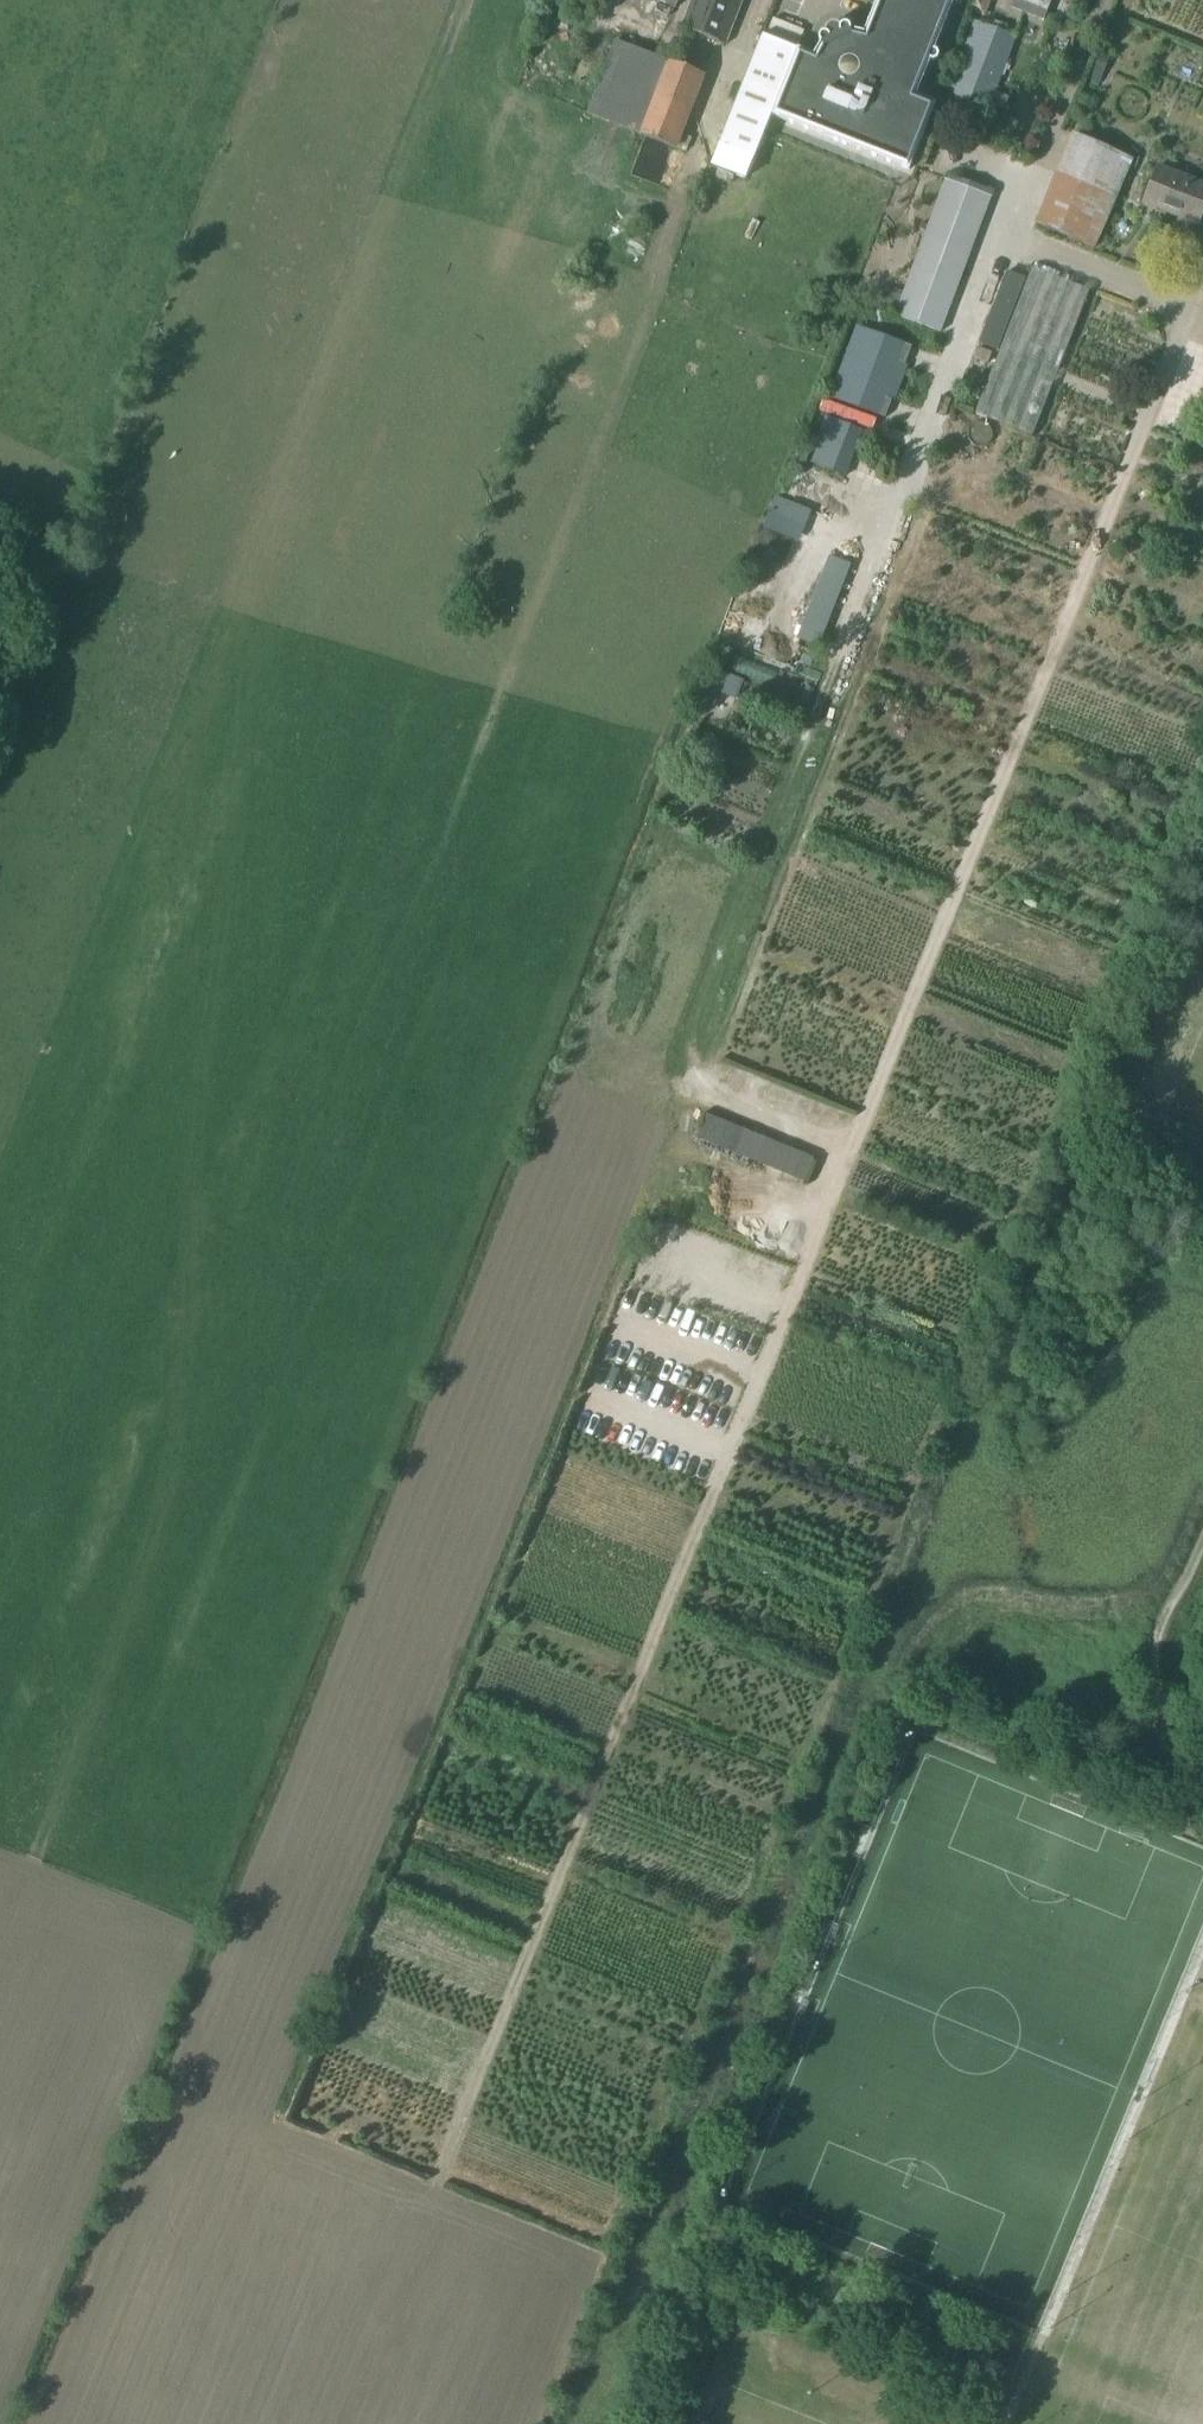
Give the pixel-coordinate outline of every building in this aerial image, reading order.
[(676,9),(679,0),(652,0),(676,9)] [(681,28),(726,46),(744,0),(692,0),(681,28)] [(720,145),(712,165),(747,179),(755,158),(772,115),(911,169),(936,104),(918,96),(931,61),(934,62),(938,61),(940,56),(938,51),(936,50),(954,2),(957,3),(962,1),(962,0),(878,0),(865,33),(851,30),(852,29),(851,27),(849,25),(847,24),(844,25),(841,26),(840,29),(839,30),(840,33),(830,37),(829,34),(826,33),(821,35),(819,40),(821,44),(814,55),(763,35),(720,145)] [(989,14),(992,15),(998,1),(995,0),(982,0),(978,10),(989,14)] [(1012,8),(1044,21),(1052,0),(1015,0),(1012,8)] [(954,95),(989,108),(1016,36),(981,23),(954,95)] [(687,150),(692,138),(684,135),(707,76),(616,40),(588,114),(679,147),(687,150)] [(1134,160),(1074,134),(1036,224),(1095,249),(1134,160)] [(1202,216),(1202,185),(1158,167),(1144,204),(1199,226),(1202,216)] [(943,333),(993,198),(946,180),(896,315),(943,333)] [(1033,267),(975,414),(1032,436),(1090,290),(1033,267)] [(1007,273),(979,345),(998,352),(1027,280),(1007,273)] [(827,416),(809,463),(845,477),(863,430),(827,416)] [(697,1138),(805,1181),(815,1157),(706,1114),(697,1138)]
